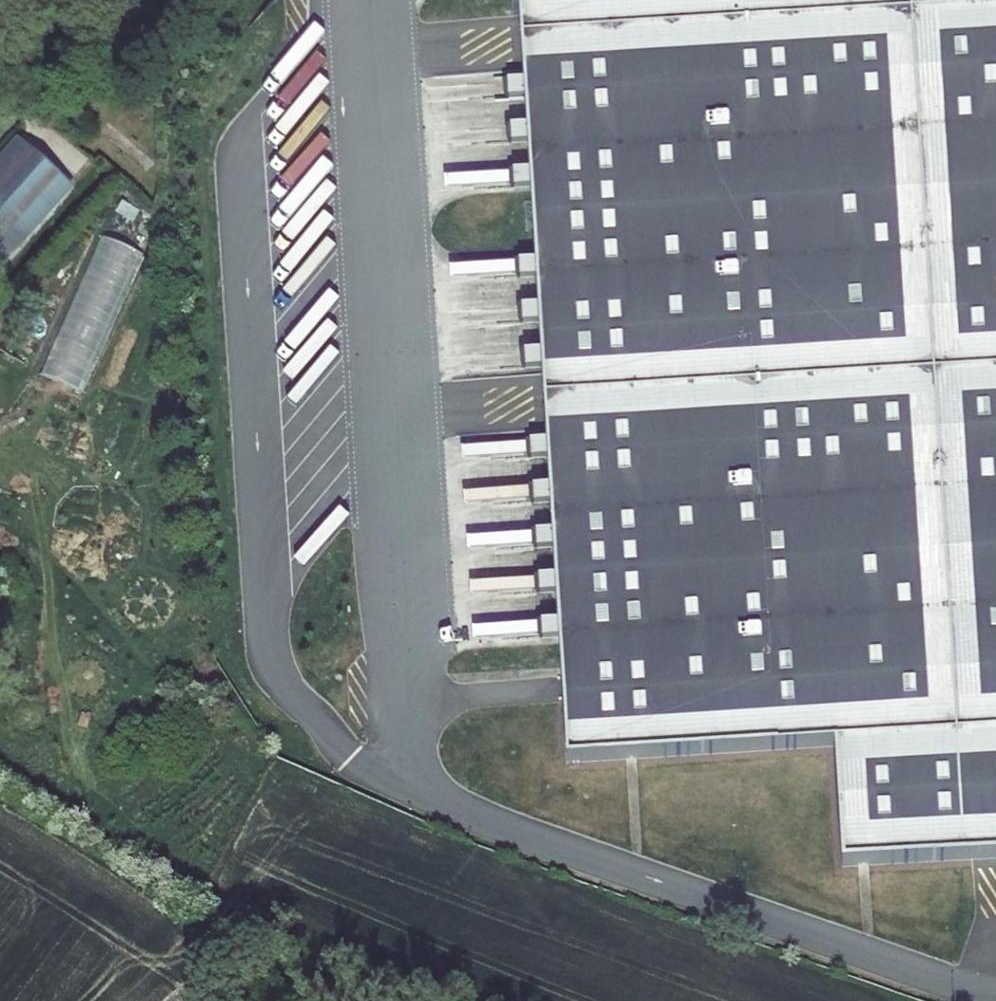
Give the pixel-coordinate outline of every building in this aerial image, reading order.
[(568,762),(832,741),(843,866),(995,855),(995,0),(521,0),(568,762)] [(0,151),(0,273),(74,184),(14,135),(0,151)]
